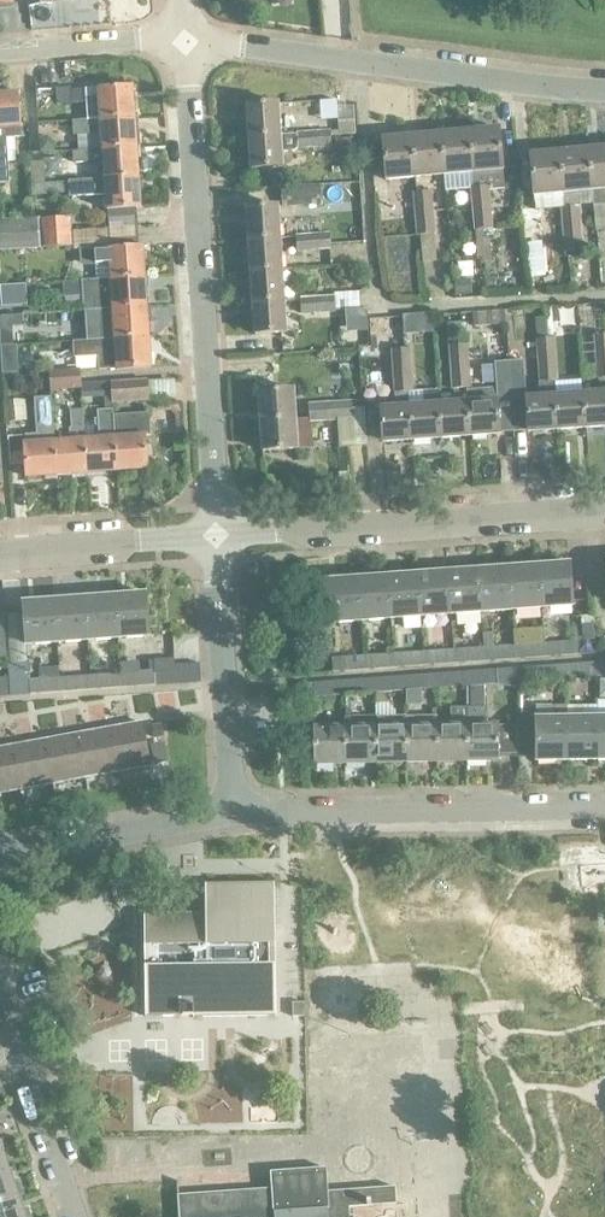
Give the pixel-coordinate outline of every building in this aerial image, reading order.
[(87,120),(131,117),(129,90),(86,93),(87,120)] [(11,178),(8,131),(21,130),(18,96),(0,97),(0,178),(11,178)] [(337,106),(339,135),(357,134),(355,105),(337,106)] [(248,134),(278,132),(276,107),(246,108),(248,134)] [(98,135),(99,149),(137,147),(136,135),(132,135),(131,117),(87,120),(73,122),(74,137),(98,135)] [(278,132),(248,134),(250,172),(280,170),(279,152),(296,151),(300,147),(331,145),(330,128),(278,132)] [(500,131),(469,134),(473,174),(503,171),(500,131)] [(469,134),(441,137),(445,177),(473,174),(469,134)] [(48,137),(39,137),(40,151),(55,151),(55,143),(48,137)] [(350,137),(336,138),(337,148),(351,148),(350,137)] [(441,137),(412,140),(415,180),(445,177),(441,137)] [(415,180),(412,140),(381,143),(385,183),(415,180)] [(100,166),(101,179),(135,177),(133,151),(137,151),(137,147),(99,149),(99,150),(73,152),(73,165),(90,163),(90,167),(100,166)] [(590,154),(593,189),(594,203),(604,202),(604,152),(590,154)] [(590,154),(561,157),(565,192),(566,204),(581,203),(580,191),(593,189),(590,154)] [(297,177),(326,178),(327,158),(298,157),(297,177)] [(561,157),(528,160),(532,195),(565,192),(561,157)] [(135,177),(101,179),(101,180),(69,182),(70,199),(102,197),(104,213),(137,211),(135,177)] [(321,202),(320,184),(282,186),(283,204),(321,202)] [(473,208),(490,207),(488,186),(472,187),(473,208)] [(417,211),(433,210),(431,188),(415,190),(417,211)] [(581,203),(566,204),(563,205),(564,227),(583,226),(581,203)] [(490,207),(473,208),(475,229),(492,228),(490,207)] [(247,239),(278,237),(276,208),(245,210),(247,239)] [(435,231),(433,210),(417,211),(419,233),(435,231)] [(75,235),(135,233),(134,212),(107,213),(107,224),(75,225),(75,235)] [(72,217),(42,218),(43,232),(72,231),(72,217)] [(0,220),(0,239),(1,250),(41,248),(39,218),(0,220)] [(585,249),(583,226),(564,227),(566,250),(585,249)] [(72,231),(43,232),(44,247),(73,246),(72,231)] [(332,247),(332,232),(297,234),(298,249),(332,247)] [(278,237),(247,239),(249,271),(280,269),(278,237)] [(529,278),(546,275),(542,241),(525,243),(529,278)] [(111,247),(81,249),(81,265),(96,265),(111,264),(111,277),(145,275),(143,245),(140,246),(111,247)] [(280,269),(249,271),(251,303),(282,301),(280,269)] [(97,278),(83,279),(84,294),(85,309),(147,305),(145,275),(111,277),(97,278)] [(455,280),(456,295),(472,294),(471,279),(455,280)] [(26,283),(0,285),(2,306),(27,304),(26,283)] [(336,323),(363,322),(362,307),(360,307),(360,292),(334,292),(334,294),(300,296),(301,312),(335,310),(336,323)] [(284,334),(282,301),(251,303),(253,336),(284,334)] [(147,305),(85,309),(86,321),(102,321),(102,324),(114,324),(115,338),(149,335),(147,305)] [(507,324),(506,310),(472,313),(473,326),(507,324)] [(13,326),(23,325),(23,315),(0,316),(0,321),(0,327),(13,326)] [(391,348),(405,347),(403,324),(389,325),(391,348)] [(604,354),(604,331),(594,332),(596,354),(604,354)] [(115,338),(74,340),(76,358),(99,356),(100,368),(109,368),(117,368),(117,371),(151,369),(149,335),(115,338)] [(369,359),(381,359),(382,337),(370,337),(369,359)] [(538,362),(557,361),(555,339),(537,340),(538,362)] [(464,343),(449,344),(451,366),(465,365),(464,343)] [(407,368),(405,347),(391,348),(393,369),(407,368)] [(596,354),(597,377),(604,376),(604,354),(596,354)] [(557,361),(538,362),(541,400),(526,401),(528,435),(559,432),(556,399),(557,383),(558,383),(557,361)] [(20,372),(19,363),(3,364),(3,373),(20,372)] [(467,387),(465,365),(451,366),(453,388),(467,387)] [(407,368),(393,369),(394,391),(408,390),(407,368)] [(80,369),(50,370),(51,390),(81,387),(80,369)] [(150,377),(114,379),(115,401),(152,399),(150,380),(150,377)] [(468,405),(470,438),(499,437),(496,388),(483,389),(482,404),(468,405)] [(259,423),(293,421),(291,392),(257,395),(259,423)] [(584,397),(587,430),(604,429),(604,395),(584,397)] [(584,397),(556,399),(559,432),(587,430),(584,397)] [(51,398),(34,399),(37,435),(7,438),(10,467),(26,466),(27,482),(57,479),(51,398)] [(84,408),(84,398),(53,400),(54,410),(84,408)] [(330,400),(331,418),(354,417),(352,399),(330,400)] [(25,400),(6,401),(8,421),(27,420),(25,400)] [(331,418),(330,400),(307,401),(309,420),(331,418)] [(470,438),(468,405),(440,406),(442,440),(470,438)] [(442,440),(440,406),(409,408),(412,442),(442,440)] [(129,439),(115,440),(118,475),(147,473),(145,438),(142,408),(129,408),(130,425),(128,425),(129,439)] [(412,442),(409,408),(380,410),(382,444),(412,442)] [(87,477),(85,443),(83,411),(71,411),(71,429),(70,429),(71,444),(54,445),(57,479),(87,477)] [(118,475),(115,440),(113,411),(98,412),(100,442),(85,443),(87,477),(118,475)] [(293,421),(259,423),(261,454),(295,452),(293,421)] [(570,562),(539,564),(542,606),(573,604),(570,562)] [(539,564),(509,566),(512,608),(542,606),(539,564)] [(512,608),(509,566),(478,569),(481,611),(512,608)] [(481,611),(478,569),(448,571),(451,613),(481,611)] [(448,571),(418,573),(421,615),(422,627),(433,626),(433,614),(451,613),(448,571)] [(421,615),(418,573),(388,575),(391,617),(421,615)] [(388,575),(357,578),(360,620),(361,627),(373,626),(372,619),(391,617),(388,575)] [(360,620),(357,578),(326,580),(329,622),(360,620)] [(144,597),(117,599),(119,641),(147,639),(144,597)] [(119,641),(117,599),(88,601),(91,643),(119,641)] [(88,601),(56,603),(59,645),(91,643),(88,601)] [(59,645),(56,603),(22,606),(25,648),(59,645)] [(593,622),(582,623),(583,640),(595,639),(593,622)] [(515,646),(526,645),(525,629),(514,630),(515,646)] [(484,648),(494,647),(493,632),(483,633),(484,648)] [(545,644),(546,658),(580,655),(579,641),(545,644)] [(545,644),(526,645),(515,646),(516,660),(546,658),(545,644)] [(515,646),(494,647),(484,648),(485,662),(516,660),(515,646)] [(484,648),(454,650),(455,664),(485,662),(484,648)] [(455,664),(454,650),(424,652),(425,667),(455,664)] [(425,667),(424,652),(394,654),(395,669),(425,667)] [(394,654),(363,657),(364,671),(395,669),(394,654)] [(364,671),(363,657),(332,659),(333,674),(364,671)] [(11,665),(9,666),(10,677),(11,695),(62,691),(61,677),(29,679),(28,664),(26,664),(11,665)] [(598,678),(598,664),(566,666),(566,681),(598,678)] [(566,681),(566,666),(517,670),(518,696),(538,695),(538,683),(566,681)] [(155,670),(121,673),(122,687),(123,687),(155,685),(155,670)] [(464,673),(465,687),(499,685),(498,670),(464,673)] [(93,675),(92,675),(93,689),(94,689),(122,687),(121,673),(93,675)] [(465,687),(464,673),(435,675),(435,689),(465,687)] [(91,675),(61,677),(62,691),(63,691),(93,689),(92,675),(91,675)] [(435,675),(404,677),(404,692),(435,689),(435,675)] [(0,678),(0,696),(11,695),(10,677),(0,678)] [(404,692),(404,677),(374,679),(374,694),(404,692)] [(374,694),(374,679),(343,681),(343,696),(374,694)] [(343,696),(343,681),(305,684),(306,699),(343,696)] [(450,725),(436,725),(436,762),(466,762),(465,707),(450,708),(450,725)] [(486,707),(465,707),(466,762),(499,761),(498,724),(486,724),(486,707)] [(568,764),(567,707),(553,708),(553,722),(534,723),(535,764),(568,764)] [(598,707),(567,707),(568,764),(599,763),(599,721),(598,707)] [(375,763),(375,715),(343,716),(343,727),(344,764),(375,763)] [(405,763),(404,715),(375,715),(375,763),(405,763)] [(436,762),(436,725),(435,715),(404,715),(405,763),(436,762)] [(165,736),(163,725),(159,724),(151,725),(153,739),(165,736)] [(141,726),(111,732),(119,774),(148,769),(141,726)] [(344,764),(343,727),(315,727),(316,764),(344,764)] [(119,774),(111,732),(80,738),(87,780),(119,774)] [(80,738),(46,744),(54,786),(87,780),(80,738)] [(54,786),(46,744),(14,750),(22,792),(54,786)] [(14,750),(0,752),(0,796),(22,792),(14,750)] [(144,914),(144,915),(148,915),(150,1015),(146,1015),(146,1017),(194,1016),(194,1018),(204,1017),(204,1016),(268,1014),(268,1016),(276,1016),(276,1015),(273,1015),(271,884),(274,884),(274,883),(258,883),(251,883),(206,884),(206,885),(209,885),(210,913),(206,913),(157,914),(144,914)] [(304,1015),(304,1002),(292,1002),(293,1016),(304,1015)] [(355,1216),(351,1216),(350,1207),(397,1204),(396,1186),(328,1191),(327,1173),(327,1168),(272,1172),(272,1176),(273,1187),(179,1194),(181,1216),(355,1216)] [(18,1198),(25,1196),(20,1180),(12,1183),(8,1169),(0,1171),(0,1204),(18,1198)] [(30,1209),(22,1211),(18,1198),(0,1204),(0,1216),(32,1216),(30,1209)]
